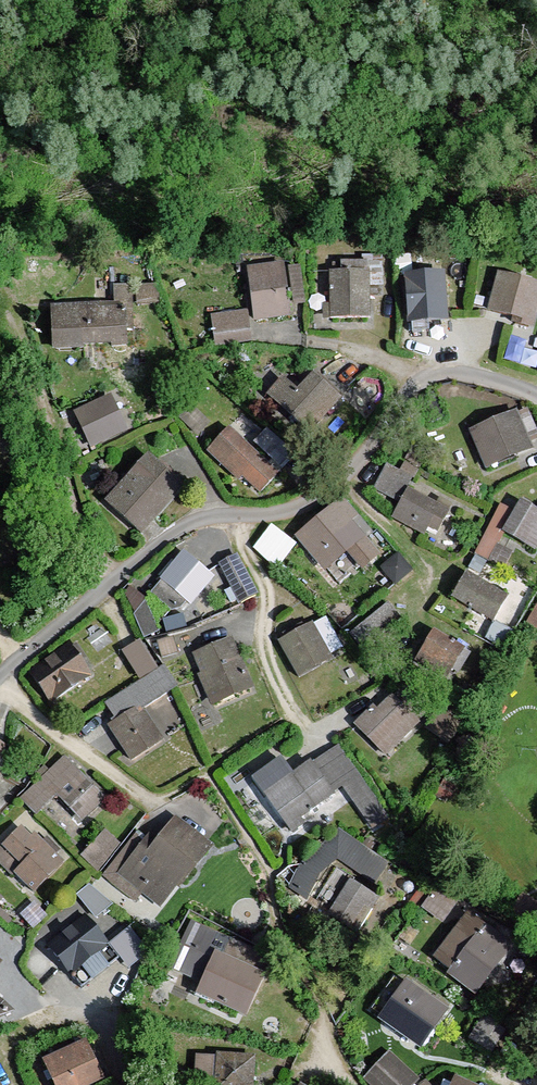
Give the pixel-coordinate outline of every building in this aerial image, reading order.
[(293,297),(308,295),(302,253),(287,255),(293,297)] [(286,264),(248,269),(254,323),(292,318),(286,264)] [(369,272),(330,272),(330,321),(370,321),(369,272)] [(446,273),(405,277),(408,326),(450,323),(446,273)] [(488,312),(534,324),(536,313),(536,285),(497,275),(488,312)] [(51,309),(53,350),(126,346),(123,305),(51,309)] [(248,310),(209,316),(213,348),(252,342),(248,310)] [(271,374),(253,393),(298,434),(336,392),(308,367),(288,389),(271,374)] [(76,414),(92,448),(128,431),(112,397),(76,414)] [(516,412),(469,433),(486,471),(533,450),(516,412)] [(222,422),(199,447),(253,496),(276,471),(222,422)] [(147,455),(105,500),(142,534),(184,489),(147,455)] [(390,495),(411,476),(394,458),(373,476),(390,495)] [(451,512),(407,489),(392,516),(435,540),(451,512)] [(341,500),(294,539),(324,575),(348,556),(361,573),(385,553),(341,500)] [(517,501),(498,534),(535,555),(536,552),(536,512),(517,501)] [(204,578),(170,553),(145,587),(179,612),(204,578)] [(231,554),(213,564),(233,605),(252,596),(231,554)] [(457,572),(442,604),(485,625),(500,593),(457,572)] [(524,620),(536,627),(536,596),(524,620)] [(388,598),(353,624),(365,641),(400,614),(388,598)] [(311,625),(279,643),(299,680),(332,661),(311,625)] [(466,652),(431,635),(418,660),(453,677),(466,652)] [(231,640),(192,657),(213,707),(253,690),(231,640)] [(69,645),(29,673),(53,705),(92,677),(69,645)] [(389,691),(354,726),(385,758),(420,723),(389,691)] [(141,709),(111,729),(134,762),(164,742),(141,709)] [(20,754),(0,741),(0,785),(20,754)] [(391,819),(339,746),(321,758),(374,832),(391,819)] [(67,758),(20,802),(34,816),(57,794),(81,819),(103,798),(67,758)] [(280,761),(252,780),(292,836),(306,826),(301,820),(335,796),(311,763),(291,777),(280,761)] [(212,847),(175,818),(153,846),(137,834),(103,876),(156,918),(212,847)] [(0,850),(0,864),(28,893),(57,865),(22,828),(0,850)] [(372,886),(387,863),(337,829),(300,863),(289,889),(307,899),(323,876),(336,862),(372,886)] [(81,859),(98,872),(120,844),(103,830),(81,859)] [(78,892),(100,909),(110,896),(89,879),(78,892)] [(350,882),(327,918),(356,936),(378,900),(350,882)] [(46,947),(71,977),(110,946),(86,915),(46,947)] [(511,949),(471,917),(435,961),(475,994),(511,949)] [(209,958),(192,999),(243,1021),(260,979),(209,958)] [(448,1016),(406,984),(377,1022),(419,1054),(448,1016)] [(188,1051),(186,1084),(254,1084),(256,1055),(188,1051)] [(53,1065),(60,1084),(99,1084),(87,1052),(53,1065)] [(380,1053),(356,1080),(362,1084),(409,1084),(413,1080),(380,1053)]
